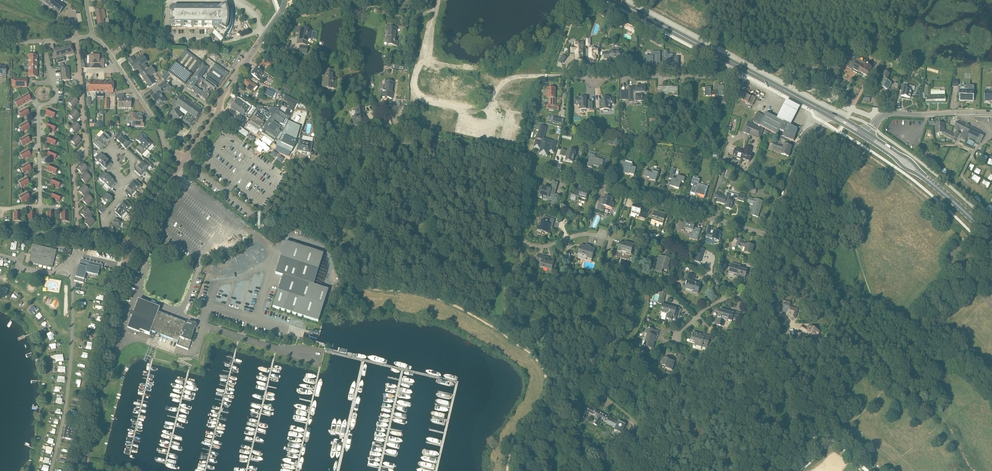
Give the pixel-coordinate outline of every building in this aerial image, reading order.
[(57,0),(41,0),(53,9),(55,7),(61,12),(65,7),(57,0)] [(229,7),(228,5),(218,10),(217,8),(175,8),(175,10),(171,10),(171,14),(172,14),(172,22),(169,22),(170,24),(172,30),(177,30),(182,30),(193,30),(198,30),(209,29),(216,29),(214,31),(219,36),(223,40),(225,37),(227,34),(229,35),(231,31),(233,27),(233,22),(234,18),(233,13),(232,9),(230,10),(230,9),(229,7)] [(96,11),(98,26),(104,25),(103,16),(105,16),(104,9),(96,11)] [(297,43),(297,44),(308,45),(308,42),(307,41),(307,39),(316,40),(317,32),(313,32),(313,31),(305,30),(305,29),(297,28),(297,33),(300,33),(298,43),(297,43)] [(395,41),(397,28),(386,28),(386,31),(387,31),(386,41),(389,41),(389,44),(393,45),(397,46),(398,41),(395,41)] [(649,44),(658,48),(661,42),(651,38),(649,44)] [(879,40),(876,38),(872,41),(866,48),(870,51),(878,42),(879,40)] [(583,55),(583,46),(583,42),(576,42),(576,46),(576,47),(571,47),(571,53),(576,53),(576,60),(583,60),(583,55)] [(59,58),(56,59),(57,64),(65,62),(64,57),(74,54),(71,45),(62,47),(63,51),(62,51),(63,53),(58,55),(59,58)] [(53,50),(56,59),(59,58),(58,55),(63,53),(62,51),(63,51),(62,47),(53,50)] [(598,55),(598,50),(596,50),(596,49),(589,49),(589,60),(596,60),(596,55),(598,55)] [(621,52),(619,52),(619,49),(611,49),(611,52),(610,52),(610,53),(604,53),(604,58),(610,58),(610,60),(620,60),(620,59),(624,59),(624,53),(621,53),(621,52)] [(168,74),(185,86),(202,62),(185,50),(184,52),(180,58),(168,74)] [(661,51),(652,51),(652,56),(646,56),(646,65),(657,65),(657,57),(661,57),(661,51)] [(678,68),(678,58),(672,58),(672,54),(664,54),(664,60),(667,60),(667,68),(678,68)] [(37,77),(38,63),(38,56),(29,55),(29,77),(37,77)] [(90,64),(90,68),(99,68),(99,67),(104,67),(104,60),(99,59),(99,56),(91,56),(91,64),(90,64)] [(146,67),(144,64),(147,62),(143,56),(135,61),(133,57),(128,61),(135,71),(138,69),(140,72),(146,67)] [(274,65),(268,60),(264,57),(261,62),(258,66),(262,69),(265,65),(271,70),(274,65)] [(863,67),(864,64),(862,63),(864,60),(858,57),(846,57),(842,57),(841,62),(846,63),(845,64),(853,69),(852,70),(860,75),(861,73),(859,72),(862,67),(863,67)] [(229,72),(216,63),(209,58),(204,65),(195,77),(213,90),(214,91),(218,86),(219,86),(222,81),(229,72)] [(869,75),(872,71),(871,71),(872,68),(864,64),(863,67),(862,67),(859,72),(861,73),(867,77),(868,75),(868,76),(869,75)] [(155,84),(151,77),(155,74),(151,68),(148,70),(146,67),(140,72),(141,74),(150,88),(155,84)] [(61,69),(62,81),(70,80),(69,68),(61,69)] [(264,73),(257,68),(254,71),(254,70),(252,71),(251,72),(251,74),(252,74),(252,75),(259,80),(263,75),(264,73)] [(333,78),(334,70),(325,70),(325,82),(323,82),(323,88),(336,88),(337,78),(333,78)] [(888,90),(892,83),(887,80),(890,74),(885,72),(881,81),(879,85),(888,90)] [(211,92),(213,90),(195,77),(187,88),(206,101),(211,94),(209,93),(210,92),(211,92)] [(256,86),(252,83),(248,80),(244,85),(248,87),(246,90),(251,93),(256,86)] [(392,92),(394,82),(385,81),(384,91),(380,91),(380,97),(393,99),(393,93),(392,92)] [(291,85),(286,82),(282,89),(285,90),(284,93),(289,95),(292,89),(289,88),(291,85)] [(104,93),(113,93),(114,83),(104,83),(104,93)] [(166,102),(160,93),(170,87),(171,88),(169,86),(167,85),(164,83),(153,90),(153,91),(154,90),(156,95),(153,97),(159,106),(166,102)] [(910,98),(912,90),(913,86),(908,85),(908,87),(902,86),(901,91),(902,91),(901,96),(910,98)] [(711,88),(706,88),(706,96),(724,96),(724,86),(719,86),(719,92),(711,92),(711,88)] [(973,101),(974,86),(959,86),(959,93),(960,92),(960,101),(973,101)] [(642,92),(645,92),(645,87),(636,87),(636,91),(633,91),(633,87),(629,87),(629,102),(633,102),(633,100),(636,100),(642,100),(642,98),(643,98),(643,97),(642,97),(642,92)] [(666,87),(658,87),(658,90),(659,90),(659,94),(669,94),(669,93),(674,93),(674,96),(678,96),(678,87),(675,87),(675,88),(673,88),(673,87),(668,87),(668,88),(666,88),(666,87)] [(945,103),(945,91),(931,92),(931,87),(926,88),(926,103),(945,103)] [(555,105),(556,88),(548,88),(548,97),(549,97),(549,103),(548,103),(547,108),(558,111),(560,106),(555,105)] [(32,99),(30,96),(28,93),(21,97),(25,103),(32,99)] [(118,108),(132,108),(132,100),(126,100),(126,99),(124,99),(124,94),(117,96),(117,98),(119,99),(118,108)] [(749,94),(748,96),(744,94),(741,100),(753,106),(757,98),(749,94)] [(196,118),(202,109),(182,96),(179,100),(176,105),(175,106),(179,108),(180,107),(196,118)] [(18,107),(25,103),(21,97),(15,101),(18,107)] [(71,108),(73,110),(78,104),(77,103),(78,101),(74,97),(68,103),(72,106),(71,108)] [(590,101),(586,101),(586,98),(586,97),(582,97),(582,98),(579,98),(579,99),(575,99),(575,105),(579,105),(579,110),(581,110),(581,112),(585,112),(585,110),(590,110),(590,101)] [(600,101),(600,102),(600,110),(604,110),(604,112),(608,112),(608,110),(610,110),(610,105),(615,105),(615,99),(610,99),(610,98),(607,98),(607,97),(604,97),(604,98),(603,98),(603,101),(600,101)] [(238,98),(237,100),(232,107),(237,111),(237,112),(237,111),(241,107),(247,111),(246,113),(249,115),(255,107),(252,105),(238,98)] [(295,109),(296,105),(298,102),(292,99),(291,102),(289,108),(294,111),(295,109)] [(178,110),(179,108),(175,106),(173,108),(176,111),(170,115),(173,118),(174,118),(177,121),(175,122),(175,123),(183,117),(178,110)] [(247,111),(241,107),(237,111),(237,112),(243,117),(246,113),(247,111)] [(30,114),(27,109),(27,108),(19,112),(22,118),(30,114)] [(48,108),(46,114),(46,115),(54,118),(56,112),(48,108)] [(352,117),(354,125),(354,124),(361,123),(361,124),(368,123),(367,117),(365,118),(363,108),(355,109),(356,116),(352,117)] [(280,109),(272,109),(268,115),(268,114),(261,110),(261,109),(256,109),(248,121),(251,122),(250,124),(253,127),(259,131),(260,129),(262,127),(263,126),(265,128),(273,118),(278,111),(280,109)] [(292,113),(293,112),(287,109),(285,115),(278,111),(273,118),(265,128),(262,133),(261,134),(273,143),(274,141),(281,132),(282,134),(286,126),(292,113)] [(72,121),(73,122),(79,116),(78,115),(79,114),(74,110),(69,115),(73,119),(72,121)] [(143,122),(143,117),(137,116),(137,113),(130,113),(128,113),(128,115),(127,115),(127,119),(129,119),(129,121),(135,121),(135,126),(144,127),(144,122),(143,122)] [(288,135),(293,123),(297,115),(292,113),(286,126),(282,134),(277,146),(291,153),(296,142),(297,139),(288,135)] [(766,113),(765,116),(758,113),(753,122),(777,135),(780,131),(784,122),(766,113)] [(784,132),(784,134),(783,137),(786,138),(785,139),(788,140),(794,142),(798,130),(798,129),(790,125),(791,124),(788,122),(787,123),(785,121),(784,122),(780,131),(784,132)] [(31,128),(28,123),(27,122),(19,126),(23,132),(31,128)] [(57,125),(53,124),(49,122),(46,128),(54,132),(57,125)] [(74,132),(73,133),(75,135),(80,129),(79,128),(80,127),(76,123),(70,129),(74,132)] [(750,135),(754,126),(747,123),(743,132),(750,135)] [(971,128),(960,123),(959,125),(956,124),(955,127),(955,128),(960,130),(963,131),(959,138),(965,142),(968,137),(980,143),(984,135),(983,134),(981,133),(972,128),(971,128)] [(960,130),(955,128),(951,134),(944,130),(944,124),(936,124),(936,134),(940,134),(952,140),(956,142),(960,134),(959,133),(960,130)] [(549,152),(551,145),(542,142),(543,140),(547,128),(540,126),(536,141),(534,148),(538,149),(538,148),(541,149),(540,152),(541,152),(540,154),(547,156),(549,151),(549,152)] [(764,130),(754,126),(750,135),(760,139),(764,130)] [(111,138),(106,134),(105,132),(99,138),(104,142),(105,142),(106,142),(111,138)] [(122,143),(126,138),(120,133),(115,138),(119,143),(120,142),(121,142),(122,143)] [(143,143),(147,139),(141,133),(136,139),(140,144),(141,143),(142,143),(143,143)] [(31,141),(28,136),(28,135),(20,140),(23,146),(31,141)] [(76,148),(77,147),(81,142),(80,141),(81,140),(77,135),(71,141),(75,145),(74,146),(76,148)] [(57,139),(54,138),(49,136),(47,142),(55,146),(57,139)] [(312,143),(301,140),(302,136),(298,152),(310,154),(311,149),(316,151),(317,149),(315,139),(313,138),(312,143)] [(103,143),(104,142),(99,138),(94,144),(100,149),(104,145),(103,143)] [(126,149),(132,144),(126,138),(122,143),(122,144),(122,145),(126,149)] [(143,146),(148,150),(153,144),(147,139),(143,143),(144,144),(144,145),(143,146)] [(785,145),(786,142),(781,139),(780,139),(778,144),(774,143),(774,144),(770,143),(768,150),(789,157),(792,147),(785,145)] [(148,150),(143,146),(142,146),(141,146),(140,146),(136,150),(142,156),(143,155),(145,157),(146,157),(150,153),(148,150)] [(742,160),(743,159),(746,147),(745,147),(744,151),(736,148),(733,157),(737,158),(742,160)] [(752,154),(750,154),(752,149),(746,147),(743,159),(750,161),(752,154)] [(31,155),(29,150),(28,149),(20,154),(24,160),(31,155)] [(58,153),(54,152),(50,150),(47,156),(55,160),(58,153)] [(576,152),(569,150),(568,151),(562,150),(560,156),(564,157),(564,156),(567,157),(566,161),(573,163),(574,161),(577,162),(578,156),(575,156),(576,152)] [(101,164),(105,160),(105,159),(105,158),(105,157),(101,153),(95,159),(101,164)] [(595,158),(595,156),(591,155),(588,167),(592,168),(593,165),(602,168),(604,160),(595,158)] [(142,166),(147,170),(152,165),(146,159),(141,164),(142,165),(142,166)] [(107,170),(112,164),(108,160),(106,161),(105,160),(101,164),(107,170)] [(633,169),(634,166),(622,162),(619,171),(633,175),(635,169),(633,169)] [(32,169),(29,164),(29,163),(21,168),(24,174),(32,169)] [(58,167),(55,166),(50,164),(48,170),(56,174),(58,167)] [(87,167),(86,167),(83,164),(77,169),(82,174),(83,173),(84,174),(87,171),(90,167),(88,166),(87,167)] [(141,176),(147,170),(142,166),(141,167),(140,167),(139,166),(135,171),(141,176)] [(656,182),(660,170),(653,168),(652,172),(652,173),(646,171),(644,177),(650,179),(649,180),(656,182)] [(670,186),(679,189),(681,182),(683,183),(684,178),(674,175),(675,170),(672,169),(669,179),(672,180),(670,186)] [(91,178),(87,174),(88,173),(87,171),(84,174),(81,177),(82,178),(81,179),(86,183),(91,178)] [(105,183),(109,179),(108,178),(108,177),(109,176),(105,172),(99,178),(105,183)] [(30,183),(27,178),(27,177),(19,182),(22,188),(30,183)] [(61,182),(58,180),(53,178),(51,184),(59,188),(61,182)] [(111,189),(116,183),(112,179),(111,180),(110,180),(109,179),(105,183),(111,189)] [(696,194),(705,197),(707,188),(698,185),(699,181),(692,179),(690,185),(693,186),(691,194),(695,195),(696,194)] [(142,185),(140,184),(136,180),(132,184),(132,185),(132,186),(132,187),(137,191),(142,185)] [(555,194),(558,183),(554,182),(551,190),(541,187),(538,197),(542,198),(541,199),(542,199),(543,197),(553,200),(552,206),(556,207),(557,203),(559,196),(555,194)] [(89,190),(88,189),(85,186),(79,192),(84,196),(85,195),(86,196),(89,193),(92,190),(90,188),(89,190)] [(131,197),(137,191),(132,187),(131,188),(130,188),(129,187),(125,191),(131,197)] [(587,199),(589,192),(579,189),(578,193),(573,192),(571,199),(576,201),(577,197),(579,198),(579,200),(586,203),(587,199)] [(31,198),(28,193),(27,192),(19,197),(23,203),(31,198)] [(62,196),(58,194),(54,192),(51,198),(59,202),(62,196)] [(743,202),(746,194),(739,192),(738,196),(738,195),(727,192),(726,198),(720,196),(721,194),(717,192),(715,198),(718,199),(717,202),(727,205),(726,208),(731,209),(734,199),(737,200),(737,199),(738,199),(737,200),(743,202)] [(93,200),(89,196),(90,195),(89,193),(86,196),(83,199),(84,200),(83,201),(87,206),(93,200)] [(107,204),(112,200),(111,199),(111,198),(111,197),(107,193),(101,199),(107,204)] [(613,209),(614,204),(612,203),(613,199),(605,197),(605,199),(600,198),(597,210),(604,212),(606,207),(613,209)] [(763,202),(755,199),(749,197),(747,204),(753,206),(750,215),(758,217),(763,202)] [(132,206),(127,201),(126,200),(122,205),(123,206),(123,207),(122,207),(127,212),(132,206)] [(645,220),(646,216),(648,211),(646,210),(644,209),(644,210),(642,209),(642,208),(637,206),(637,205),(634,205),(634,206),(632,212),(640,214),(639,218),(645,220)] [(121,217),(127,212),(122,207),(121,208),(120,208),(120,207),(115,212),(121,217)] [(91,210),(90,212),(86,208),(81,214),(86,219),(87,217),(88,218),(91,215),(93,212),(91,210)] [(666,216),(666,215),(657,212),(657,214),(654,214),(651,225),(655,226),(656,222),(663,224),(665,220),(666,216)] [(95,222),(91,219),(91,218),(92,217),(91,215),(88,218),(85,221),(86,222),(85,223),(89,228),(95,222)] [(555,220),(545,216),(543,221),(542,220),(541,223),(540,223),(538,230),(542,231),(542,230),(545,231),(545,232),(548,233),(551,225),(552,225),(552,226),(554,220),(555,220)] [(700,234),(701,230),(695,228),(696,223),(684,220),(681,230),(684,231),(685,230),(693,232),(691,239),(698,241),(699,236),(700,234)] [(122,222),(117,221),(116,221),(116,222),(115,222),(114,222),(112,228),(120,230),(122,222)] [(719,242),(720,237),(719,236),(720,233),(714,231),(714,232),(711,231),(712,228),(708,227),(707,231),(706,237),(711,239),(719,242)] [(745,253),(752,255),(754,246),(749,245),(749,244),(742,242),(743,240),(739,239),(737,246),(741,248),(741,246),(746,248),(745,253)] [(283,276),(279,288),(273,308),(318,322),(328,290),(313,286),(324,254),(286,242),(276,274),(283,276)] [(629,260),(631,253),(632,253),(635,246),(625,243),(624,245),(620,243),(616,257),(629,260)] [(57,250),(55,250),(33,245),(29,262),(39,264),(39,261),(53,265),(56,253),(57,250)] [(592,260),(595,250),(591,249),(591,247),(586,246),(585,247),(581,246),(577,259),(590,263),(591,260),(592,260)] [(551,275),(554,262),(547,260),(547,257),(538,254),(536,261),(541,263),(540,268),(548,270),(547,273),(551,275)] [(668,272),(671,260),(660,257),(656,272),(662,274),(663,270),(668,272)] [(78,266),(75,281),(84,283),(86,273),(98,276),(99,273),(99,274),(99,273),(100,268),(85,264),(85,263),(82,262),(80,270),(78,269),(79,266),(78,266)] [(740,269),(741,266),(732,264),(730,273),(738,275),(737,277),(745,279),(747,271),(740,269)] [(692,293),(698,294),(700,286),(697,285),(697,284),(693,283),(695,276),(688,274),(686,281),(688,282),(685,290),(692,292),(692,293)] [(10,298),(17,301),(21,291),(14,288),(10,298)] [(679,307),(670,305),(664,303),(665,299),(664,299),(666,294),(667,294),(661,292),(658,303),(659,303),(659,304),(662,305),(660,313),(668,315),(666,319),(672,321),(672,319),(676,320),(679,307)] [(19,303),(24,307),(29,300),(24,296),(19,303)] [(178,343),(186,324),(184,323),(165,315),(166,312),(138,301),(134,312),(132,311),(133,310),(132,310),(129,318),(130,318),(130,316),(132,317),(128,329),(156,339),(158,335),(178,343)] [(30,303),(27,310),(33,313),(36,306),(30,303)] [(798,310),(789,307),(787,315),(792,316),(791,318),(796,319),(798,310)] [(732,320),(738,321),(740,314),(734,312),(734,314),(727,312),(727,310),(723,309),(722,311),(720,310),(718,318),(719,318),(717,325),(722,326),(723,326),(725,319),(727,320),(732,322),(732,320)] [(35,317),(39,321),(45,316),(40,311),(35,317)] [(44,330),(51,324),(47,320),(40,325),(44,330)] [(196,328),(196,324),(193,323),(192,324),(185,321),(184,323),(186,324),(178,343),(177,346),(188,350),(192,341),(190,340),(194,328),(196,328)] [(810,326),(810,327),(811,328),(810,330),(802,326),(800,329),(816,338),(817,336),(818,336),(821,332),(810,326)] [(654,336),(656,331),(646,328),(645,334),(647,334),(644,347),(652,349),(656,336),(654,336)] [(55,329),(47,333),(50,338),(57,335),(55,329)] [(707,349),(710,340),(711,337),(705,335),(705,336),(694,333),(692,340),(696,342),(695,345),(707,349)] [(676,360),(682,362),(684,356),(678,354),(676,360)] [(672,371),(673,367),(674,363),(672,362),(673,360),(665,358),(662,366),(661,366),(660,370),(665,371),(666,369),(672,371)] [(618,422),(596,412),(597,409),(590,406),(587,412),(593,415),(597,417),(593,424),(598,426),(602,419),(607,422),(606,423),(616,428),(614,431),(617,432),(616,433),(619,435),(620,433),(622,434),(626,425),(619,422),(618,422)] [(76,428),(66,426),(64,438),(74,440),(76,428)]
